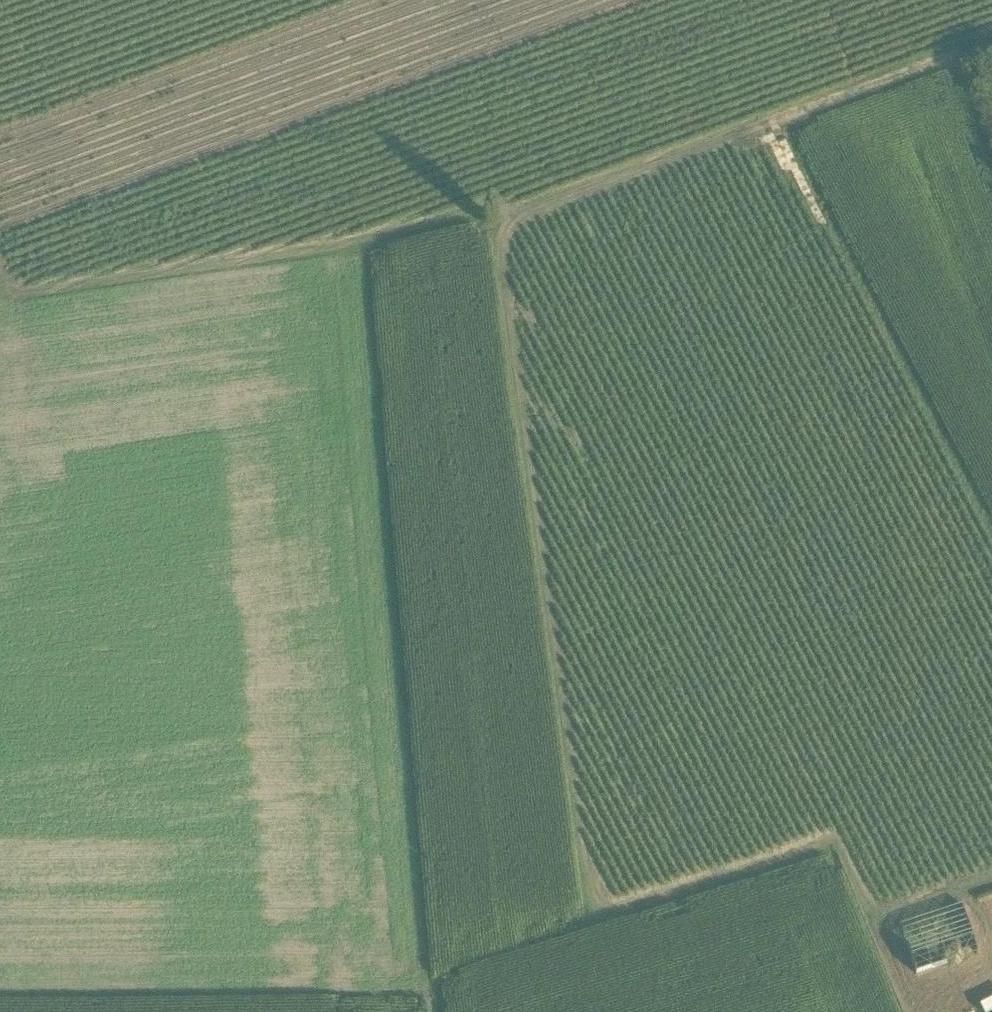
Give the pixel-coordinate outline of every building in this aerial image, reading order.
[(894,920),(908,971),(971,954),(958,903),(894,920)]
